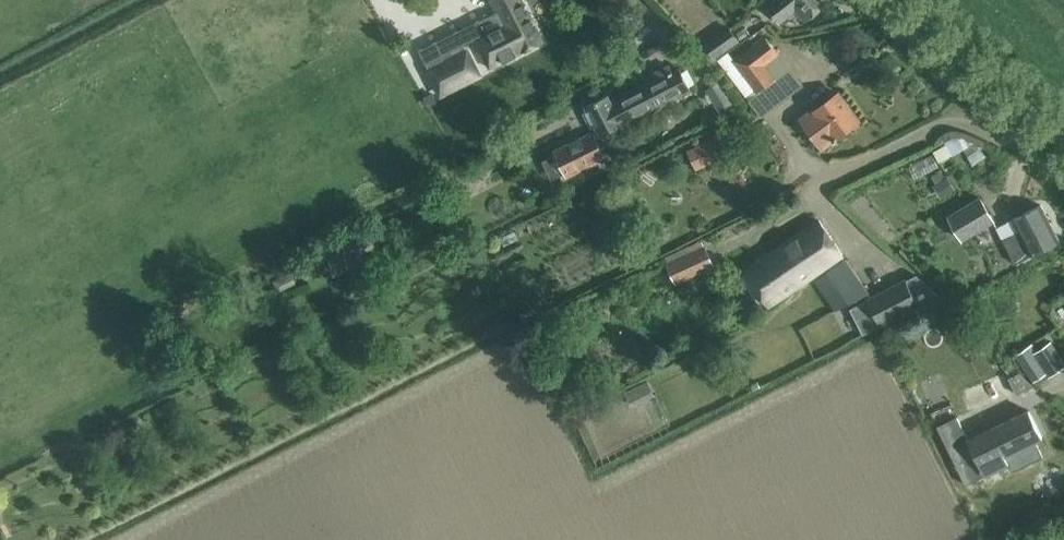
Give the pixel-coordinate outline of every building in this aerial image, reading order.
[(537,52),(544,48),(520,0),(492,0),(503,22),(474,37),(490,69),(534,47),(537,52)] [(768,5),(779,22),(795,9),(804,19),(813,14),(826,0),(774,0),(768,5)] [(715,58),(735,44),(740,40),(730,26),(705,44),(715,58)] [(747,96),(756,88),(758,91),(776,78),(765,64),(779,54),(766,36),(735,59),(729,51),(719,59),(747,96)] [(478,72),(466,48),(445,59),(435,39),(417,48),(439,92),(478,72)] [(689,86),(689,85),(694,82),(687,68),(682,71),(680,68),(672,72),(668,64),(644,76),(647,81),(627,91),(612,99),(609,93),(585,105),(587,110),(583,112),(591,127),(595,125),(600,134),(623,122),(622,120),(627,117),(629,121),(645,113),(644,110),(689,86)] [(720,81),(707,89),(723,114),(736,105),(720,81)] [(423,96),(427,104),(436,100),(431,91),(423,96)] [(837,92),(808,114),(801,119),(822,147),(833,139),(834,140),(838,137),(837,136),(858,120),(837,92)] [(594,130),(554,150),(556,153),(556,154),(568,177),(607,158),(594,130)] [(712,137),(688,150),(697,170),(722,157),(712,137)] [(931,176),(935,183),(936,183),(943,179),(938,171),(931,176)] [(947,176),(932,185),(940,198),(954,189),(947,176)] [(996,222),(990,210),(982,197),(949,216),(963,241),(977,233),(996,222)] [(1012,218),(996,226),(1003,239),(1014,263),(1059,241),(1040,204),(1012,218)] [(819,220),(771,253),(793,288),(842,254),(819,220)] [(351,233),(322,245),(331,266),(360,254),(351,233)] [(664,254),(668,263),(676,280),(712,265),(701,239),(664,254)] [(793,288),(771,253),(745,270),(768,305),(793,288)] [(826,271),(848,303),(870,292),(845,258),(826,271)] [(880,324),(919,305),(932,298),(919,273),(867,299),(880,324)] [(560,313),(548,319),(557,337),(569,331),(560,313)] [(1047,372),(1050,376),(1063,367),(1063,359),(1051,341),(1034,353),(1047,372)] [(648,380),(625,390),(633,406),(655,395),(648,380)] [(957,415),(937,425),(965,483),(971,480),(976,490),(990,483),(985,473),(1009,462),(1013,470),(1033,460),(1026,444),(1042,436),(1029,409),(990,428),(968,439),(957,415)]
